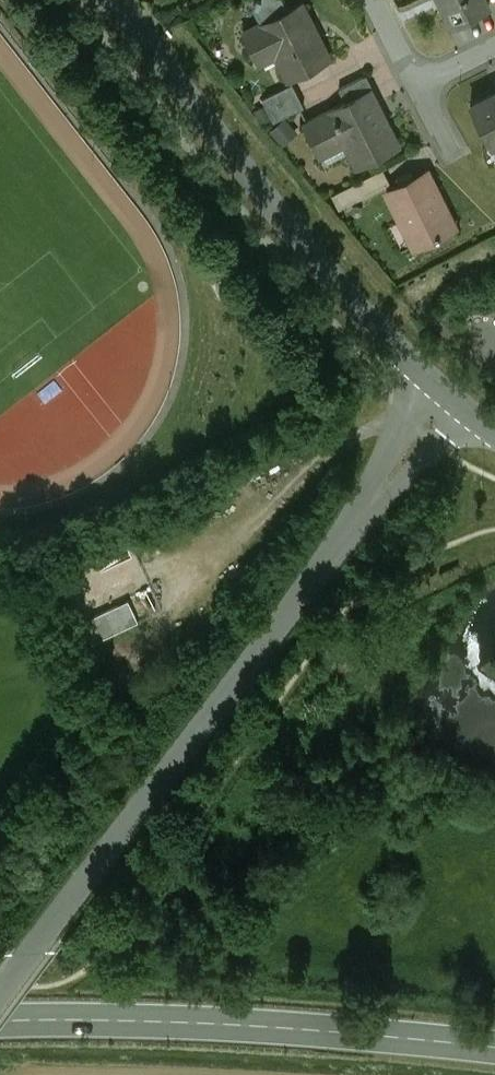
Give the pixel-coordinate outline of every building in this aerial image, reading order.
[(262,20),(243,30),(254,53),(272,44),(289,78),(330,57),(320,38),(319,39),(311,22),(312,21),(302,0),(288,7),(262,20)] [(255,6),(262,20),(288,7),(284,0),(258,0),(255,6)] [(452,23),(489,4),(487,0),(441,0),(452,23)] [(377,101),(363,75),(339,87),(346,100),(353,113),(377,101)] [(292,81),(262,96),(274,119),(304,104),(292,81)] [(471,102),(491,143),(494,141),(494,90),(471,102)] [(346,100),(304,121),(315,143),(340,131),(358,165),(399,144),(377,101),(353,113),(346,100)] [(289,113),(274,125),(287,139),(302,127),(289,113)] [(383,167),(357,180),(364,195),(390,182),(383,167)] [(414,176),(411,169),(396,176),(400,183),(387,190),(402,221),(404,220),(416,245),(436,235),(438,237),(456,228),(447,210),(448,209),(439,190),(438,191),(427,170),(414,176)] [(357,180),(332,193),(339,208),(364,195),(357,180)]
